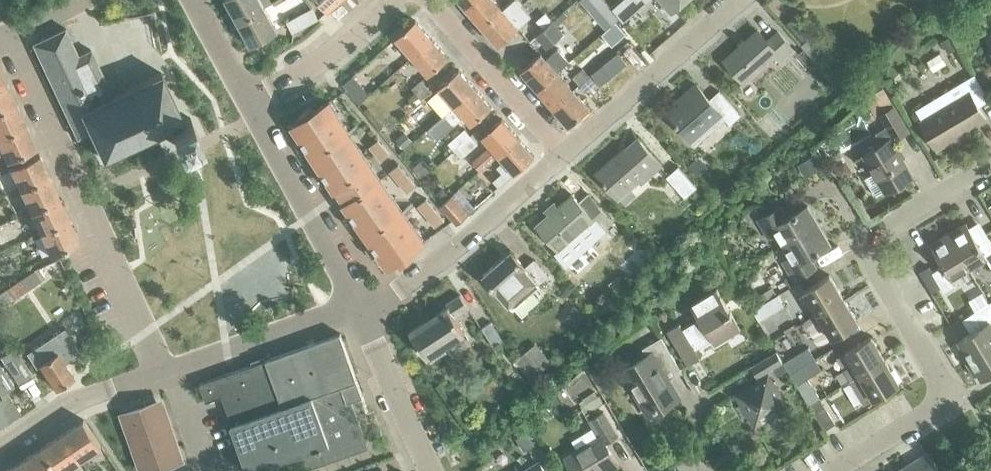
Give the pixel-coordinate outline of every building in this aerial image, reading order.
[(264,7),(272,3),(270,0),(225,0),(236,22),(264,7)] [(327,10),(339,0),(318,0),(327,10)] [(475,0),(459,0),(466,8),(475,0)] [(502,9),(494,0),(475,0),(466,8),(482,26),(502,9)] [(590,12),(602,2),(600,0),(579,0),(590,12)] [(646,32),(656,24),(636,0),(634,0),(625,8),(646,32)] [(671,13),(686,0),(659,0),(671,13)] [(264,7),(236,22),(249,45),(277,30),(264,7)] [(286,22),(292,34),(317,19),(312,8),(286,22)] [(502,9),(482,26),(498,45),(518,27),(502,9)] [(535,35),(552,20),(549,23),(537,9),(523,21),(535,35)] [(605,29),(617,19),(612,13),(600,24),(605,29)] [(802,45),(822,68),(833,58),(814,35),(796,14),(786,22),(805,43),(802,45)] [(411,57),(432,39),(416,20),(395,38),(411,57)] [(552,20),(535,35),(547,48),(564,34),(552,20)] [(65,27),(32,42),(77,137),(90,131),(103,158),(169,127),(179,147),(200,138),(190,117),(183,120),(161,71),(112,94),(90,47),(77,53),(65,27)] [(777,33),(767,42),(757,31),(725,60),(745,83),(774,57),(780,64),(794,52),(777,33)] [(432,39),(411,57),(428,75),(448,57),(432,39)] [(537,89),(557,71),(540,53),(520,70),(537,89)] [(589,75),(596,69),(590,62),(583,68),(582,68),(572,76),(584,91),(595,82),(589,75)] [(591,74),(599,85),(611,76),(603,65),(591,74)] [(454,106),(475,87),(459,69),(438,87),(454,106)] [(552,107),(572,89),(557,71),(537,89),(552,107)] [(919,120),(936,148),(985,118),(977,105),(988,98),(974,74),(945,91),(915,110),(921,119),(919,120)] [(352,76),(342,84),(358,103),(368,95),(352,76)] [(418,95),(428,87),(421,79),(411,87),(418,95)] [(15,102),(5,81),(0,83),(0,109),(15,102)] [(719,92),(710,100),(697,85),(685,96),(687,99),(669,116),(694,144),(723,118),(729,124),(739,114),(719,92)] [(428,87),(418,95),(424,102),(433,94),(428,87)] [(475,87),(454,106),(445,114),(453,124),(463,115),(471,125),(492,107),(475,87)] [(572,89),(552,107),(568,126),(589,108),(572,89)] [(890,140),(907,130),(884,91),(868,100),(877,115),(879,114),(887,126),(875,132),(881,143),(863,154),(874,172),(864,178),(874,195),(884,189),(885,190),(911,175),(890,140)] [(301,118),(291,125),(298,136),(312,157),(317,164),(321,170),(321,171),(325,177),(328,181),(333,190),(334,190),(337,188),(343,197),(345,200),(342,202),(342,203),(365,234),(384,261),(387,266),(397,259),(400,263),(412,255),(409,251),(424,240),(424,239),(420,234),(413,223),(406,228),(395,213),(373,181),(379,176),(372,165),(365,169),(343,137),(333,120),(339,116),(329,100),(319,106),(313,110),(311,106),(307,108),(298,114),(299,115),(301,118)] [(25,124),(15,102),(0,109),(0,135),(25,124)] [(480,171),(498,154),(518,137),(502,119),(482,136),(489,145),(471,161),(480,171)] [(0,135),(0,146),(6,160),(35,146),(25,124),(0,135)] [(453,150),(470,135),(464,128),(447,143),(453,150)] [(470,135),(453,150),(461,160),(478,145),(470,135)] [(518,137),(498,154),(504,161),(497,167),(502,173),(493,181),(498,187),(534,155),(518,137)] [(641,183),(660,165),(636,139),(619,154),(618,153),(595,174),(624,205),(637,194),(632,188),(639,181),(641,183)] [(20,188),(49,175),(38,153),(9,166),(20,188)] [(666,177),(685,199),(697,188),(678,167),(666,177)] [(30,210),(59,196),(49,175),(20,188),(30,210)] [(440,205),(456,223),(474,207),(458,189),(440,205)] [(589,195),(579,204),(571,195),(536,226),(567,261),(599,233),(600,234),(613,222),(589,195)] [(40,231),(68,218),(59,196),(30,210),(40,231)] [(783,244),(817,224),(806,205),(786,217),(779,205),(756,218),(767,237),(776,232),(783,244)] [(68,218),(40,231),(50,253),(79,240),(68,218)] [(968,269),(986,259),(990,268),(990,241),(989,237),(978,244),(965,222),(947,233),(968,269)] [(817,224),(783,244),(790,255),(781,260),(793,279),(815,266),(808,255),(829,243),(817,224)] [(950,279),(968,269),(947,233),(929,244),(941,265),(931,271),(943,292),(954,286),(950,279)] [(534,261),(525,269),(510,252),(482,276),(512,311),(534,292),(533,291),(548,277),(534,261)] [(14,298),(40,279),(33,269),(0,294),(0,299),(0,300),(10,293),(14,298)] [(817,313),(843,297),(829,274),(803,289),(817,313)] [(713,342),(738,327),(714,287),(689,302),(697,316),(680,327),(677,321),(665,328),(686,364),(698,357),(693,348),(710,338),(713,342)] [(751,309),(758,320),(783,305),(776,294),(751,309)] [(427,355),(431,360),(446,350),(443,346),(464,332),(455,318),(468,309),(459,295),(446,304),(447,306),(409,331),(426,356),(427,355)] [(843,297),(817,313),(831,336),(857,321),(843,297)] [(990,346),(990,324),(989,321),(990,320),(990,300),(969,313),(977,327),(957,339),(960,347),(958,348),(966,361),(990,346)] [(481,327),(493,344),(502,338),(490,321),(481,327)] [(232,423),(356,379),(340,333),(199,383),(205,401),(221,395),(232,423)] [(849,379),(884,358),(870,335),(845,351),(852,363),(843,368),(849,379)] [(619,370),(645,412),(675,394),(662,372),(676,363),(659,336),(641,347),(645,355),(619,370)] [(74,377),(64,363),(80,352),(74,343),(58,354),(57,352),(39,363),(56,389),(74,377)] [(514,359),(529,378),(550,362),(536,343),(514,359)] [(789,373),(814,358),(807,346),(782,361),(789,373)] [(966,361),(974,374),(977,373),(981,380),(990,373),(990,346),(966,361)] [(1,357),(18,383),(31,374),(14,348),(1,357)] [(777,374),(786,369),(775,351),(750,365),(757,376),(772,367),(777,374)] [(808,404),(820,397),(806,377),(821,368),(814,358),(789,373),(796,383),(808,404)] [(884,358),(849,379),(863,403),(898,382),(884,358)] [(12,387),(0,369),(0,425),(19,413),(5,391),(12,387)] [(748,413),(753,423),(784,405),(766,374),(735,392),(741,402),(734,406),(741,417),(748,413)] [(232,423),(230,424),(247,470),(248,470),(249,470),(299,470),(368,447),(358,418),(354,420),(347,401),(362,396),(356,379),(232,423)] [(163,395),(120,410),(142,470),(147,470),(185,457),(163,395)] [(580,406),(584,414),(603,403),(598,395),(580,406)] [(820,397),(808,404),(823,429),(835,422),(820,397)] [(600,470),(607,470),(618,464),(604,442),(616,435),(602,411),(587,420),(598,437),(564,457),(572,470),(599,470),(600,470)] [(62,434),(80,460),(101,446),(83,420),(62,434)] [(80,460),(62,434),(43,447),(59,470),(63,470),(80,460)] [(43,447),(23,460),(30,470),(59,470),(43,447)] [(911,470),(938,470),(926,451),(906,463),(911,470)] [(23,460),(7,470),(30,470),(23,460)]
